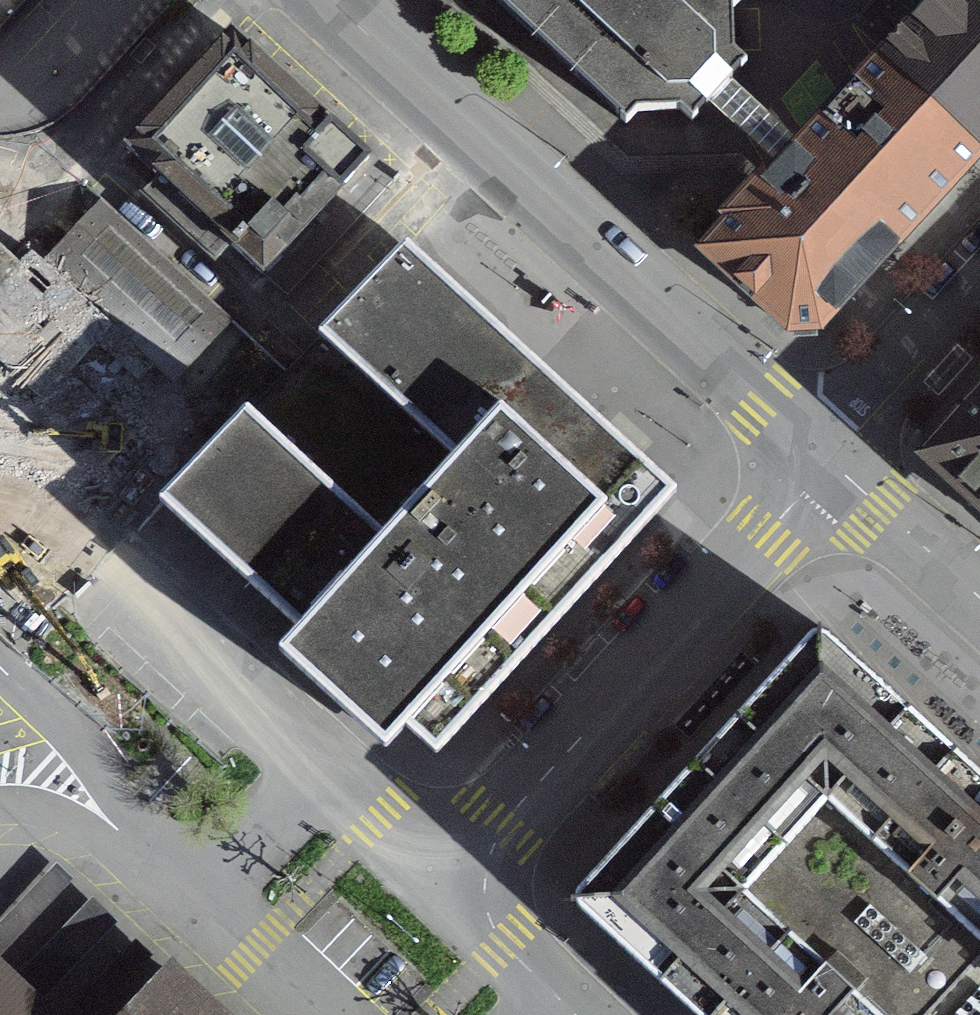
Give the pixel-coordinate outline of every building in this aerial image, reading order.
[(741,0),(487,0),(623,127),(635,115),(665,114),(677,113),(690,125),(744,66),(732,55),(731,42),(730,12),(741,0)] [(882,57),(979,148),(979,0),(934,0),(882,57)] [(394,182),(369,160),(303,98),(233,33),(126,148),(159,178),(144,195),(214,261),(230,244),(263,274),(287,297),(303,280),(394,182)] [(979,154),(979,148),(882,57),(766,183),(761,179),(724,219),(729,223),(701,254),(787,333),(817,332),(979,154)] [(267,387),(338,313),(303,280),(279,256),(263,273),(158,175),(102,234),(211,335),(267,387)] [(73,206),(0,285),(0,342),(164,494),(250,405),(194,353),(211,335),(102,234),(73,206)] [(406,721),(434,746),(477,700),(485,691),(495,680),(565,604),(668,491),(536,370),(522,357),(506,343),(404,250),(297,361),(282,376),(163,499),(201,534),(303,627),(283,649),(385,743),(406,721)] [(925,459),(979,509),(979,399),(925,459)] [(819,629),(693,765),(565,902),(660,990),(687,1014),(979,1014),(979,778),(819,629)] [(74,879),(57,862),(0,922),(0,956),(74,879)] [(119,922),(92,896),(14,977),(41,1002),(119,922)] [(136,938),(62,1014),(96,1014),(154,955),(136,938)] [(0,957),(0,1014),(61,1014),(0,957)] [(171,972),(131,1014),(217,1014),(171,972)]
